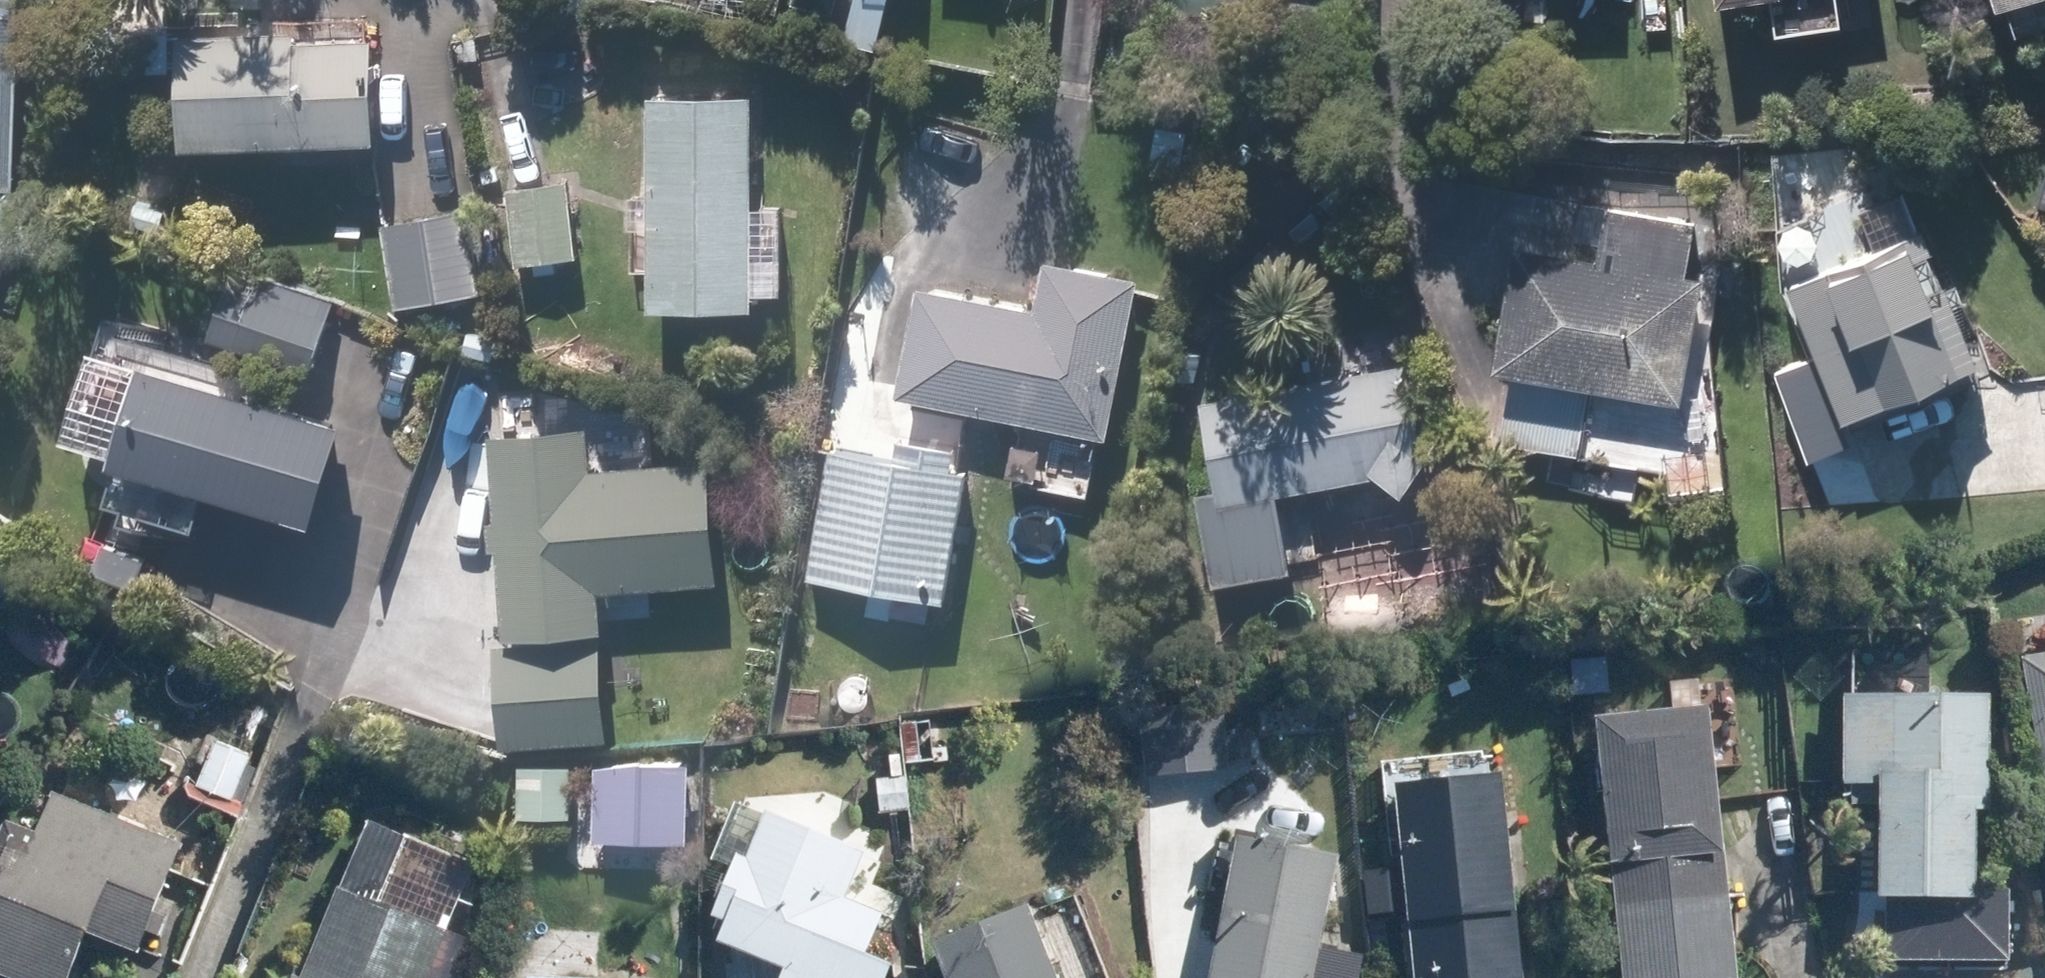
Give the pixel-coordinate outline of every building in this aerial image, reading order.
[(16,183),(15,0),(0,0),(0,183),(16,183)] [(795,4),(833,11),(835,0),(795,0),(795,4)] [(1169,8),(1253,17),(1254,0),(1170,0),(1169,8)] [(1769,32),(1835,23),(1832,0),(1765,0),(1769,32)] [(1935,28),(1962,27),(1962,0),(1933,0),(1935,28)] [(1990,5),(2000,1),(2010,32),(2044,21),(2044,0),(1989,0),(1990,5)] [(293,28),(173,32),(177,146),(369,139),(365,35),(293,37),(293,28)] [(645,311),(749,310),(749,97),(644,96),(645,311)] [(567,181),(502,189),(511,263),(576,255),(567,181)] [(1856,207),(1872,248),(1785,282),(1837,418),(1846,415),(1850,427),(1975,379),(1969,363),(1975,360),(1945,279),(1937,282),(1927,255),(1932,252),(1922,227),(1913,230),(1899,190),(1856,207)] [(1681,275),(1692,222),(1581,202),(1574,239),(1597,242),(1593,260),(1510,245),(1489,366),(1512,369),(1499,443),(1575,456),(1583,410),(1664,425),(1668,400),(1679,402),(1700,278),(1681,275)] [(382,223),(393,304),(479,290),(468,210),(382,223)] [(210,261),(203,281),(226,290),(210,335),(309,372),(328,319),(227,281),(231,269),(210,261)] [(911,283),(890,397),(1104,438),(1135,280),(1045,263),(1037,308),(911,283)] [(498,338),(467,330),(463,352),(493,359),(498,338)] [(108,461),(111,461),(100,504),(190,531),(202,490),(310,523),(339,424),(136,364),(108,461)] [(1404,364),(1197,401),(1214,500),(1369,472),(1398,493),(1421,459),(1404,364)] [(828,449),(806,579),(941,603),(964,471),(949,469),(958,417),(901,408),(892,460),(828,449)] [(582,430),(488,435),(493,521),(485,523),(486,549),(494,548),(501,637),(600,631),(597,588),(713,582),(706,460),(584,468),(582,430)] [(1039,451),(1011,445),(1005,473),(1032,479),(1039,451)] [(1835,458),(1810,466),(1820,498),(1846,489),(1835,458)] [(1715,580),(1717,611),(1768,608),(1766,576),(1715,580)] [(2010,616),(2044,815),(2044,610),(2010,616)] [(597,637),(491,644),(496,745),(604,738),(597,637)] [(1604,656),(1571,657),(1571,696),(1604,695),(1604,656)] [(1846,785),(1846,806),(1873,806),(1873,899),(1972,901),(1973,814),(1985,814),(1987,697),(1839,695),(1838,785),(1846,785)] [(1136,713),(1142,780),(1227,773),(1223,706),(1136,713)] [(1708,710),(1592,720),(1610,910),(1726,898),(1708,710)] [(925,723),(896,725),(902,768),(930,764),(925,723)] [(217,741),(195,788),(226,802),(248,755),(217,741)] [(1398,878),(1363,882),(1367,916),(1403,912),(1405,925),(1511,914),(1496,773),(1480,776),(1478,755),(1378,765),(1387,854),(1396,853),(1398,878)] [(601,757),(596,834),(680,838),(685,762),(601,757)] [(900,779),(873,781),(876,814),(903,811),(900,779)] [(563,785),(562,832),(586,832),(586,785),(563,785)] [(79,934),(130,956),(174,846),(48,796),(33,834),(0,821),(0,977),(62,977),(79,934)] [(705,919),(721,926),(714,947),(779,973),(777,977),(882,977),(886,966),(859,955),(878,910),(837,894),(856,849),(759,810),(741,856),(732,851),(705,919)] [(1204,977),(1312,977),(1337,857),(1233,836),(1204,977)] [(442,937),(332,892),(297,977),(425,977),(442,937)] [(1610,910),(1617,977),(1734,977),(1726,898),(1610,910)] [(926,946),(939,977),(1051,977),(1022,907),(926,946)] [(1405,925),(1410,977),(1519,977),(1511,914),(1405,925)]
